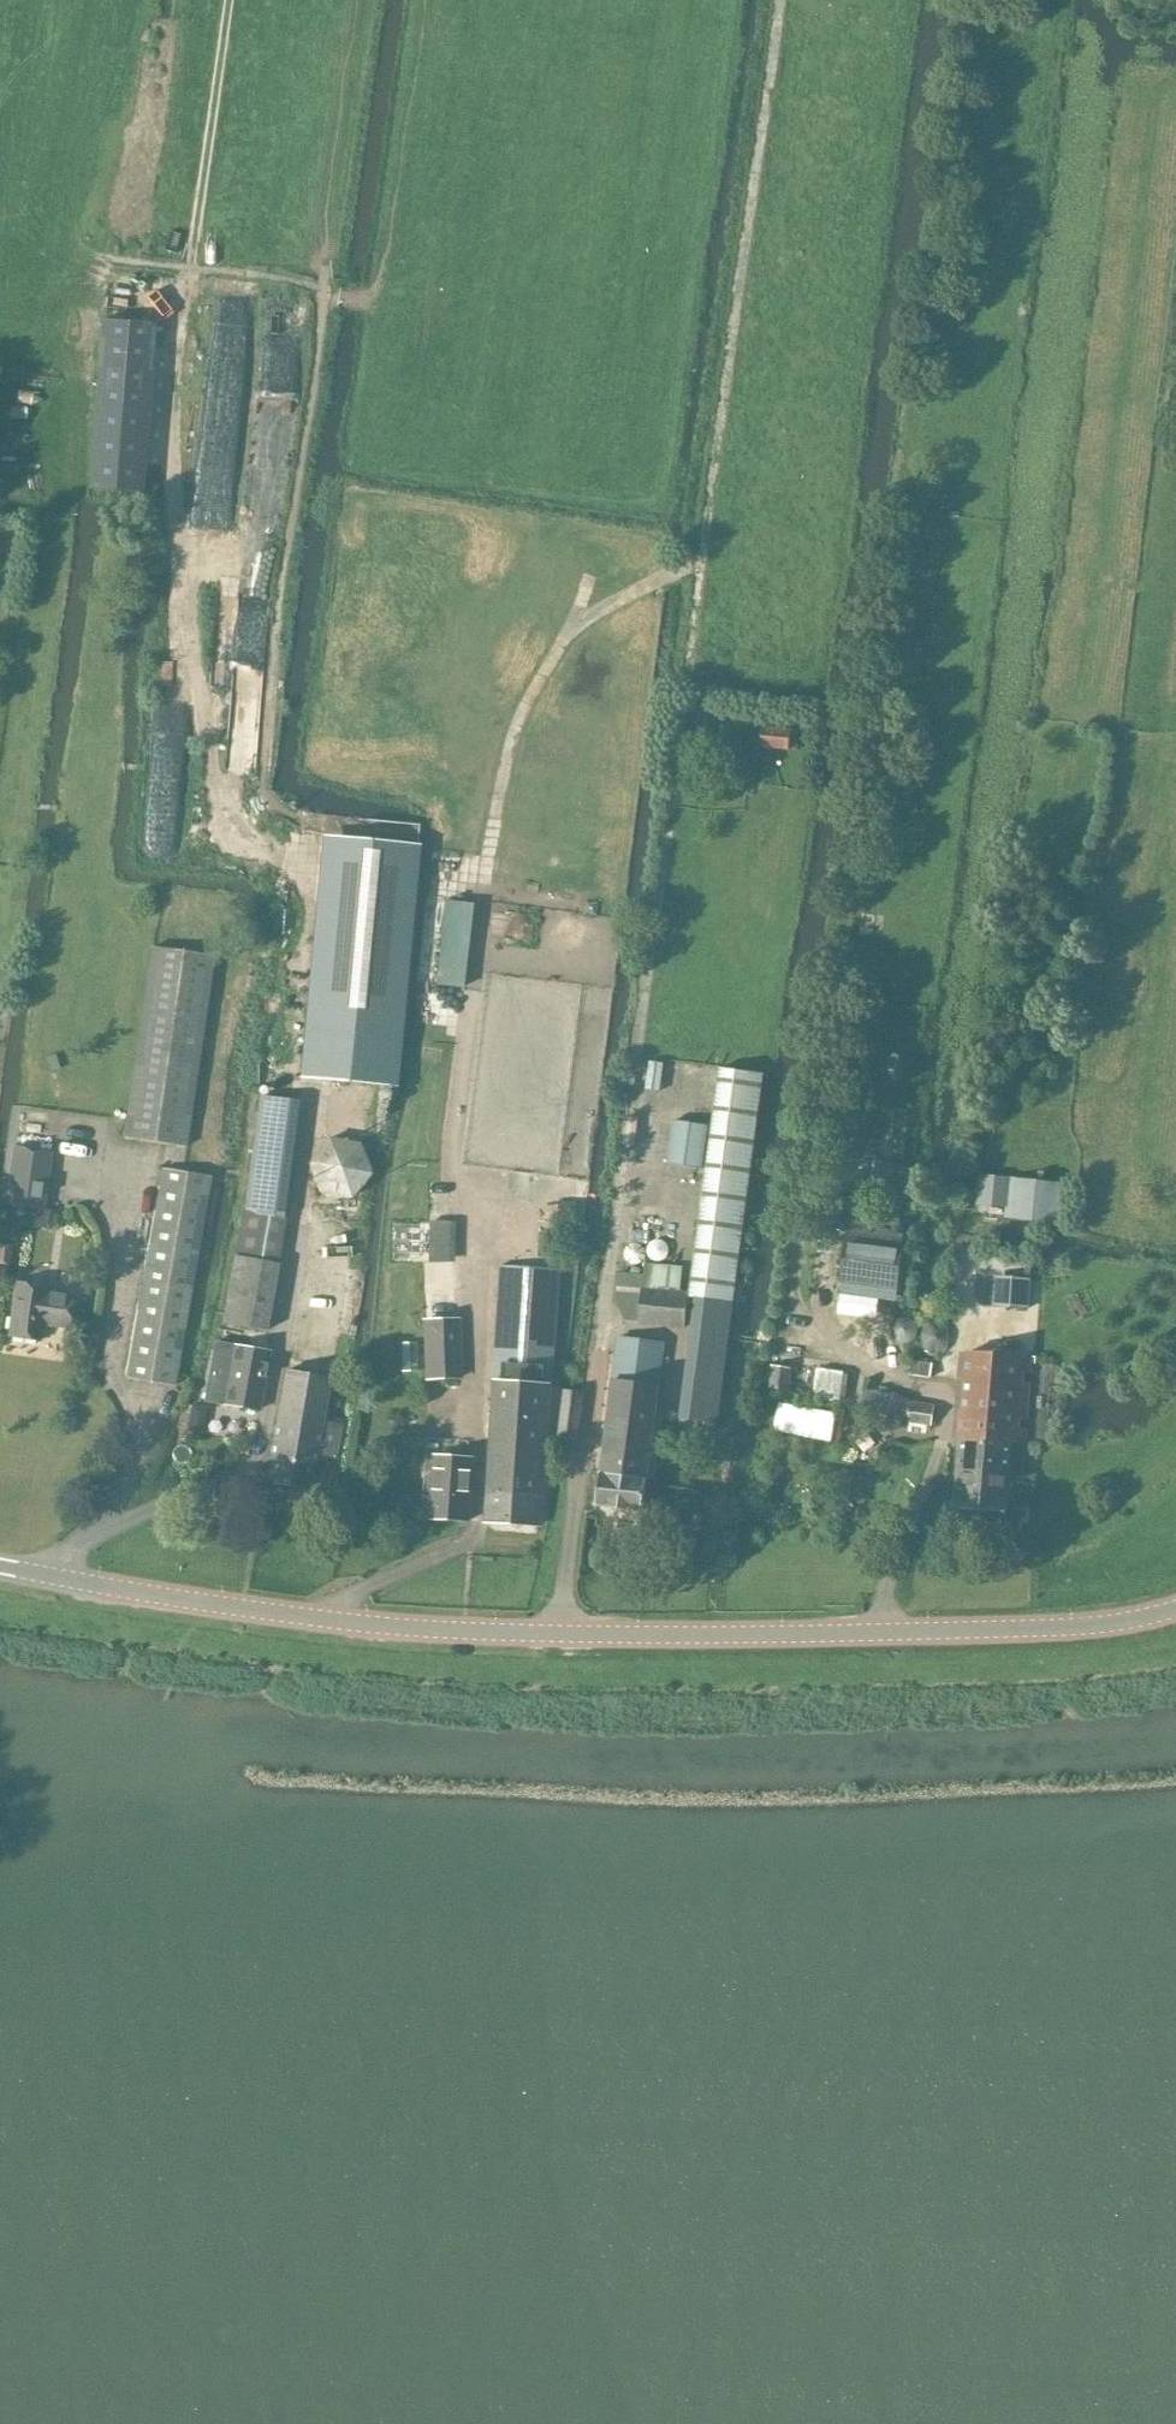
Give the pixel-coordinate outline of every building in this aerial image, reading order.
[(790,749),(792,729),(763,725),(761,746),(790,749)] [(321,837),(299,1079),(390,1087),(397,1088),(419,846),(321,837)] [(445,900),(435,986),(463,989),(473,903),(445,900)] [(152,947),(124,1137),(184,1146),(213,956),(152,947)] [(702,1297),(685,1418),(717,1423),(733,1301),(764,1073),(720,1067),(689,1295),(696,1296),(702,1297)] [(674,1120),(668,1164),(702,1169),(708,1125),(674,1120)] [(318,1193),(350,1198),(372,1173),(361,1143),(328,1137),(307,1163),(318,1193)] [(12,1146),(5,1204),(44,1210),(52,1152),(12,1146)] [(163,1168),(127,1377),(174,1385),(210,1176),(163,1168)] [(1008,1178),(1004,1218),(1015,1219),(1057,1223),(1061,1183),(1019,1179),(1008,1178)] [(235,1256),(223,1323),(266,1330),(277,1263),(285,1218),(284,1218),(242,1210),(235,1256)] [(902,1246),(847,1239),(841,1280),(897,1288),(902,1246)] [(617,1272),(614,1297),(627,1322),(639,1323),(685,1327),(688,1292),(680,1292),(683,1266),(645,1263),(643,1277),(617,1272)] [(432,1264),(423,1264),(423,1265),(424,1294),(455,1293),(454,1264),(432,1264)] [(501,1265),(492,1383),(498,1383),(547,1386),(553,1387),(559,1269),(501,1265)] [(1004,1278),(1003,1308),(1028,1309),(1030,1280),(1004,1278)] [(68,1328),(73,1295),(46,1291),(47,1287),(16,1282),(8,1336),(39,1340),(42,1324),(68,1328)] [(456,1319),(425,1320),(428,1379),(430,1379),(458,1379),(458,1378),(456,1319)] [(925,1325),(920,1332),(920,1345),(924,1351),(931,1355),(940,1356),(947,1350),(948,1342),(949,1335),(947,1328),(942,1323),(935,1322),(928,1323),(925,1325)] [(600,1473),(596,1504),(643,1510),(647,1480),(658,1386),(659,1386),(664,1343),(618,1338),(600,1473)] [(215,1343),(205,1400),(258,1410),(268,1352),(262,1351),(215,1343)] [(968,1352),(965,1395),(1006,1397),(1009,1355),(968,1352)] [(965,1395),(961,1438),(1023,1444),(1029,1363),(1035,1363),(1035,1357),(1009,1355),(1006,1397),(965,1395)] [(930,1378),(932,1364),(913,1361),(911,1375),(930,1378)] [(771,1366),(769,1388),(789,1390),(792,1368),(771,1366)] [(840,1398),(844,1372),(817,1368),(814,1394),(840,1398)] [(285,1375),(266,1481),(310,1489),(316,1455),(335,1458),(341,1425),(321,1422),(328,1382),(285,1375)] [(498,1383),(489,1522),(537,1526),(547,1386),(498,1383)] [(865,1388),(861,1413),(893,1417),(906,1420),(931,1424),(934,1407),(909,1403),(894,1392),(865,1388)] [(577,1440),(583,1393),(564,1391),(558,1437),(577,1440)] [(957,1494),(954,1526),(1005,1529),(1008,1497),(1010,1473),(1021,1474),(1023,1444),(961,1438),(957,1494)] [(423,1496),(422,1516),(432,1517),(432,1519),(468,1521),(472,1458),(436,1456),(434,1496),(423,1496)]
